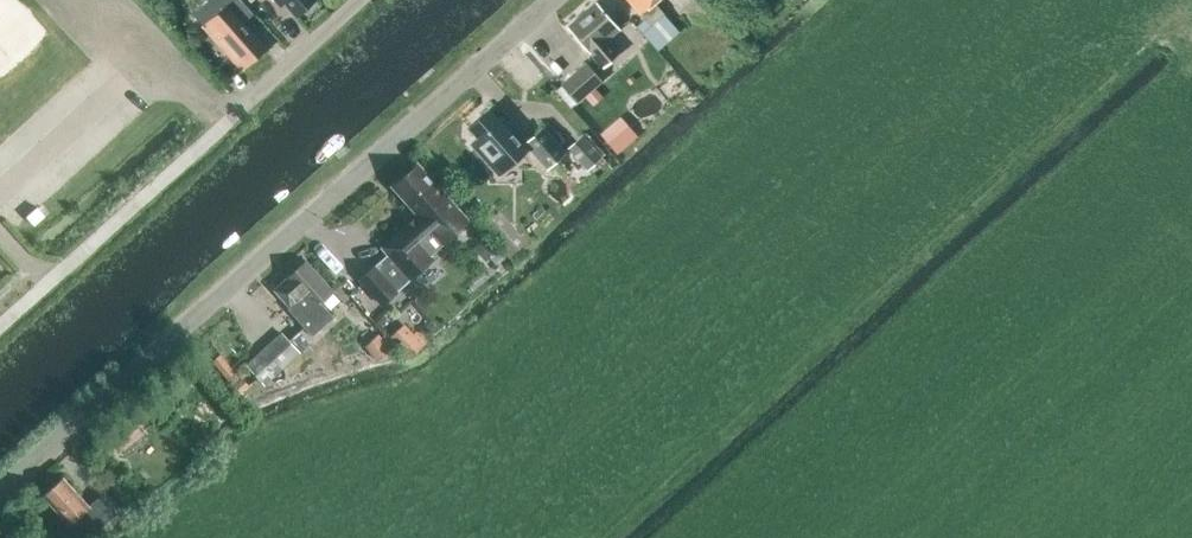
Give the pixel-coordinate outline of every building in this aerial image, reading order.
[(223,9),(203,26),(242,70),(264,50),(242,24),(253,14),(240,0),(215,0),(223,9)] [(280,5),(284,1),(296,15),(312,0),(275,0),(280,5)] [(646,19),(637,27),(658,51),(679,32),(662,14),(663,13),(653,2),(656,0),(629,0),(646,19)] [(602,68),(618,54),(605,40),(618,29),(596,3),(581,15),(582,16),(568,28),(602,68)] [(577,103),(603,80),(586,61),(560,84),(577,103)] [(592,105),(603,96),(595,87),(584,96),(592,105)] [(488,109),(468,127),(478,138),(471,145),(498,175),(525,151),(519,144),(511,135),(488,109)] [(616,153),(631,141),(615,122),(600,134),(616,153)] [(547,168),(565,152),(543,127),(525,144),(547,168)] [(587,170),(601,157),(582,136),(567,149),(587,170)] [(381,305),(433,260),(429,255),(467,222),(443,195),(416,165),(406,174),(402,174),(397,179),(396,183),(393,186),(419,214),(381,248),(387,254),(358,279),(381,305)] [(45,216),(38,209),(37,208),(27,217),(28,218),(34,225),(45,216)] [(503,213),(487,227),(506,250),(523,236),(503,213)] [(488,235),(473,248),(485,262),(500,249),(488,235)] [(312,335),(333,316),(321,303),(333,291),(306,261),(274,290),(289,307),(288,309),(312,335)] [(413,337),(402,325),(388,338),(398,349),(400,348),(409,358),(424,346),(414,336),(413,337)] [(264,385),(300,352),(281,331),(245,364),(264,385)] [(391,347),(381,336),(368,346),(378,358),(391,347)] [(231,385),(238,394),(248,386),(242,377),(231,385)] [(119,455),(144,433),(132,420),(107,442),(119,455)] [(63,478),(43,495),(59,514),(51,521),(67,537),(80,537),(87,531),(91,535),(116,514),(101,496),(88,507),(63,478)]
